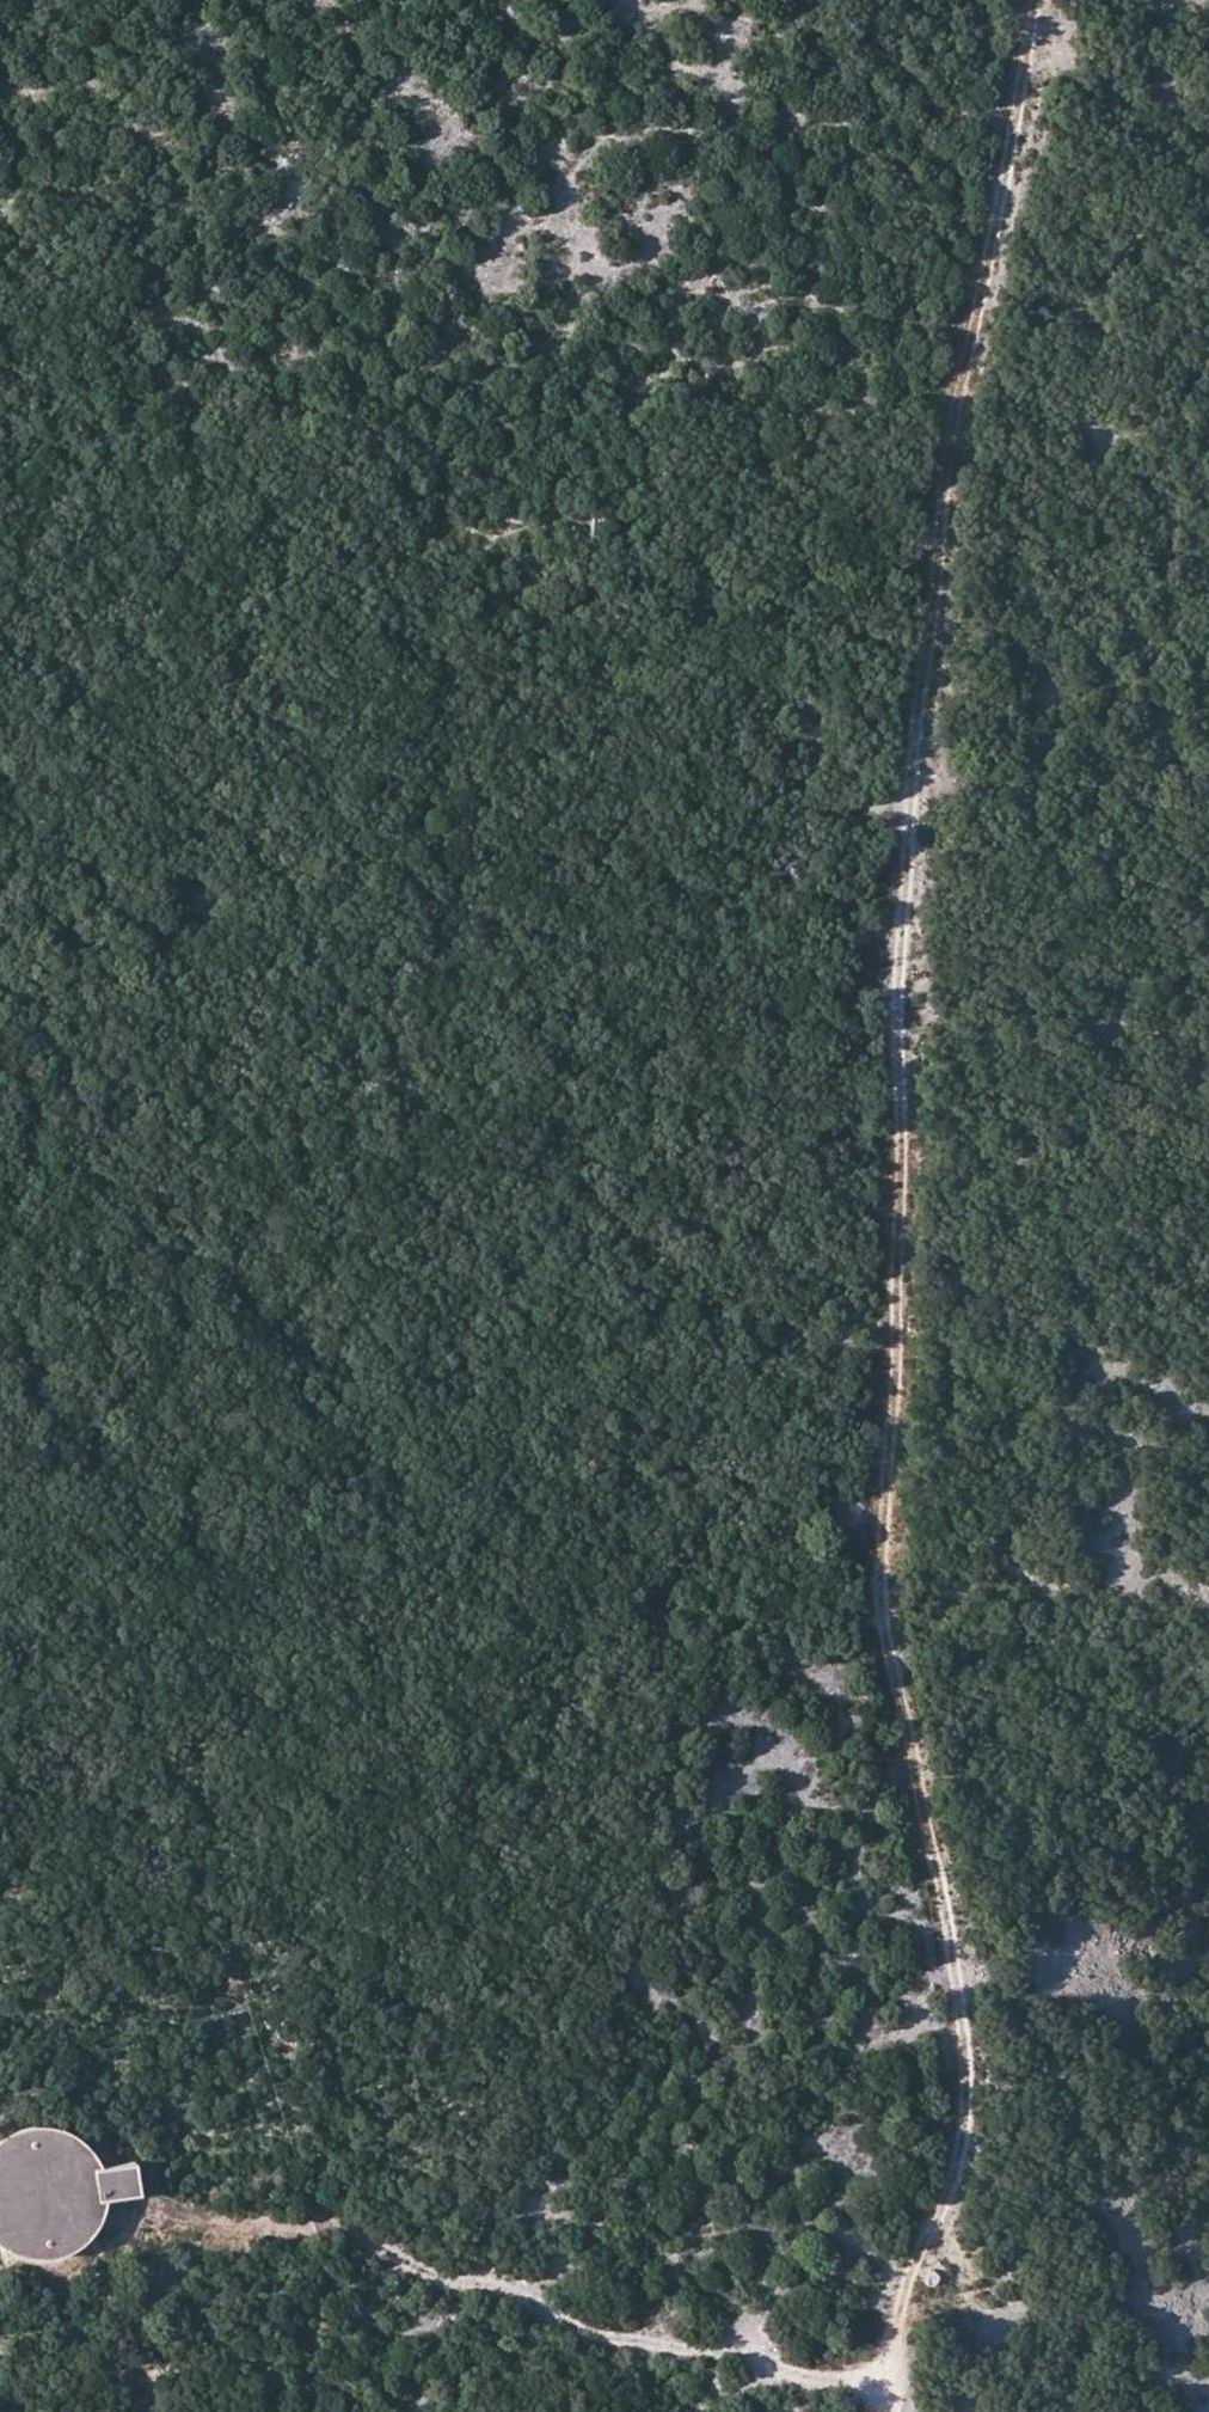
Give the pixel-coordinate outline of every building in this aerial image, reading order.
[(137,2191),(132,2160),(99,2165),(95,2158),(88,2148),(80,2140),(71,2134),(60,2128),(49,2125),(38,2124),(26,2125),(15,2128),(4,2133),(0,2136),(0,2245),(3,2248),(14,2252),(25,2256),(36,2257),(48,2256),(60,2253),(70,2248),(80,2242),(88,2234),(94,2224),(100,2214),(103,2196),(137,2191)]
